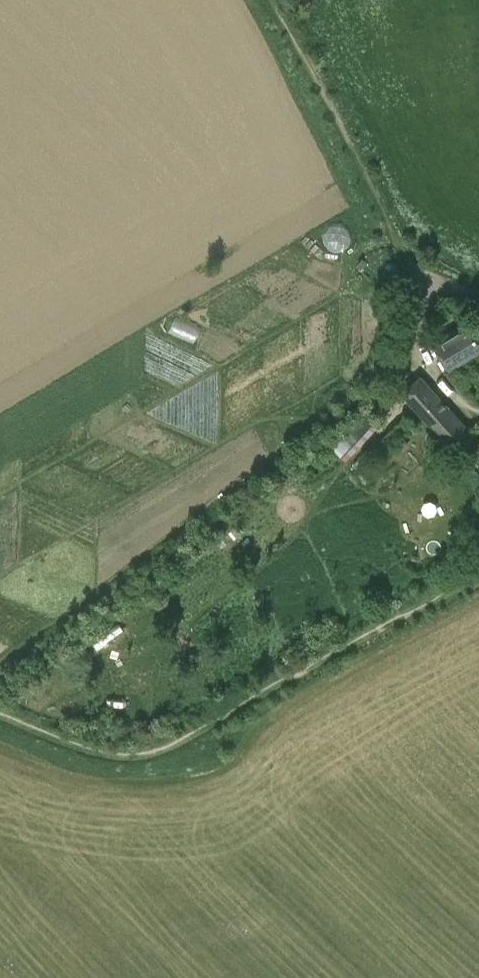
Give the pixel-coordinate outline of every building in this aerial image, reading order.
[(354,243),(346,223),(325,231),(332,251),(354,243)] [(467,321),(432,341),(447,367),(478,349),(478,314),(467,321)] [(467,429),(419,376),(402,391),(452,444),(467,429)] [(308,517),(303,494),(284,497),(288,521),(308,517)]
